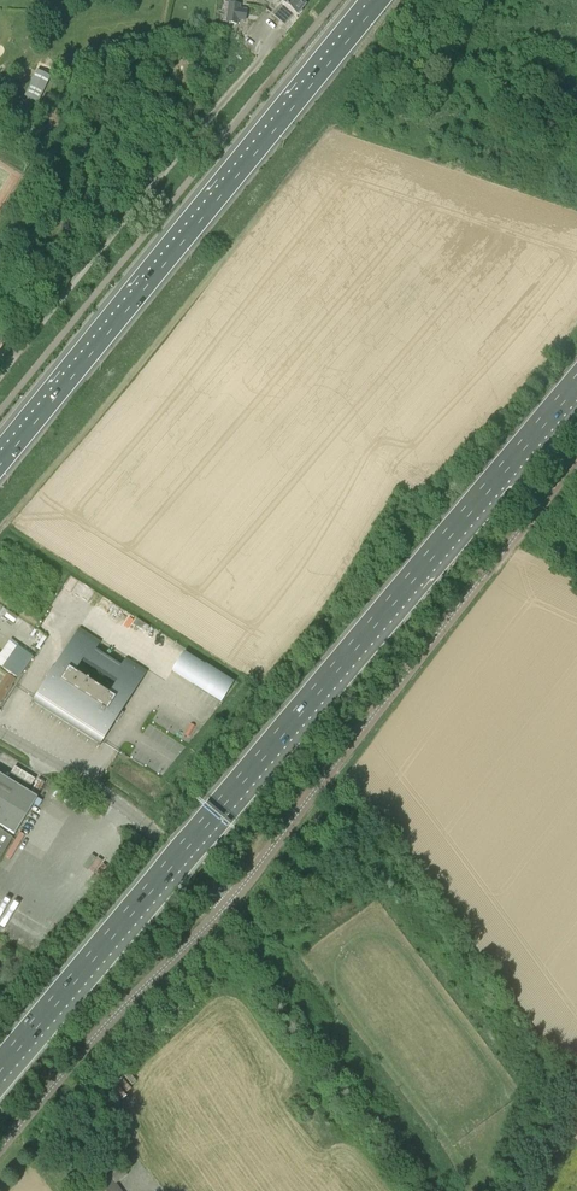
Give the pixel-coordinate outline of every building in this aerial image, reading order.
[(246,0),(242,0),(223,0),(220,28),(242,31),(246,0)] [(302,11),(301,10),(306,5),(300,0),(285,0),(272,15),(285,26),(294,15),(296,17),(298,15),(299,16),(302,11)] [(37,70),(25,97),(39,103),(51,77),(37,70)] [(103,669),(111,657),(97,649),(102,641),(80,627),(36,699),(72,721),(97,680),(80,669),(87,659),(103,669)] [(18,677),(27,664),(32,656),(18,646),(4,667),(18,677)] [(186,651),(172,671),(222,704),(235,683),(186,651)] [(152,671),(128,657),(123,665),(111,657),(103,669),(121,681),(114,691),(97,680),(72,721),(108,743),(152,671)] [(0,685),(0,703),(4,696),(5,697),(17,677),(0,667),(0,685)] [(22,787),(34,787),(34,773),(22,773),(22,787)] [(0,775),(0,827),(14,836),(37,798),(0,775)] [(12,839),(0,831),(0,858),(12,839)] [(325,1054),(327,1052),(322,1044),(319,1046),(325,1054)] [(345,1082),(348,1080),(342,1072),(340,1074),(345,1082)] [(116,1184),(128,1176),(120,1167),(109,1175),(86,1190),(121,1190),(116,1184)]
